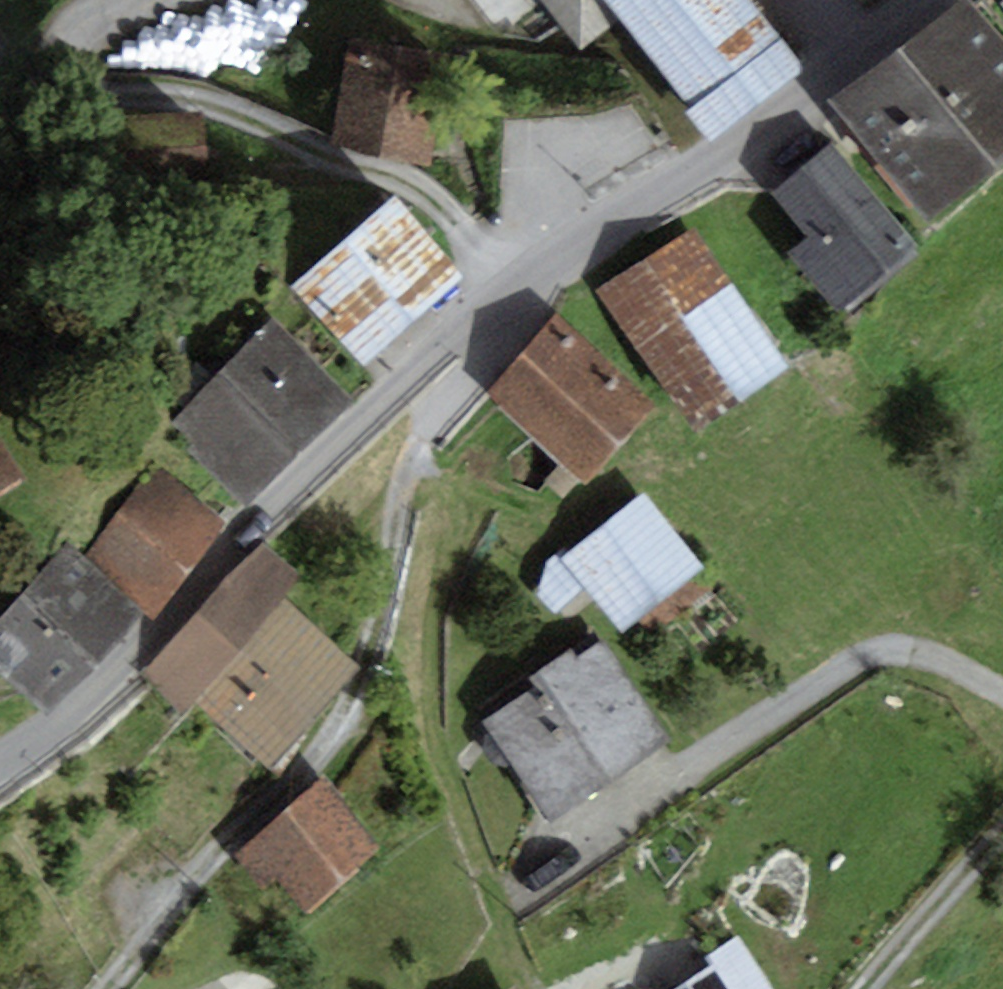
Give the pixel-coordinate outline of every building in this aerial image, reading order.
[(583,51),(621,21),(692,111),(689,114),(712,143),(807,69),(753,0),(543,0),(583,51)] [(970,0),(958,0),(831,102),(931,227),(1002,169),(1002,41),(970,0)] [(350,41),(331,148),(430,166),(449,59),(350,41)] [(919,247),(831,145),(775,194),(811,235),(787,256),(839,316),(919,247)] [(463,278),(395,196),(293,287),(362,369),(463,278)] [(693,227),(596,290),(695,435),(791,369),(693,227)] [(655,404),(555,317),(483,395),(583,483),(655,404)] [(250,505),(352,399),(270,321),(168,427),(250,505)] [(23,478),(0,439),(0,492),(23,478)] [(157,618),(226,522),(153,469),(86,560),(145,608),(157,618)] [(622,632),(704,567),(645,493),(562,559),(587,588),(622,632)] [(263,540),(142,672),(183,710),(196,696),(283,601),(304,578),(263,540)] [(68,544),(0,618),(0,668),(51,714),(145,608),(86,560),(68,544)] [(556,614),(587,588),(562,559),(555,551),(524,577),(556,614)] [(283,601),(196,696),(271,765),(358,670),(283,601)] [(551,821),(669,742),(601,643),(577,659),(569,649),(529,676),(536,687),(483,722),(551,821)] [(321,777),(235,855),(266,889),(278,877),(311,912),(384,846),(321,777)] [(680,988),(771,988),(739,935),(708,957),(714,969),(680,988)]
